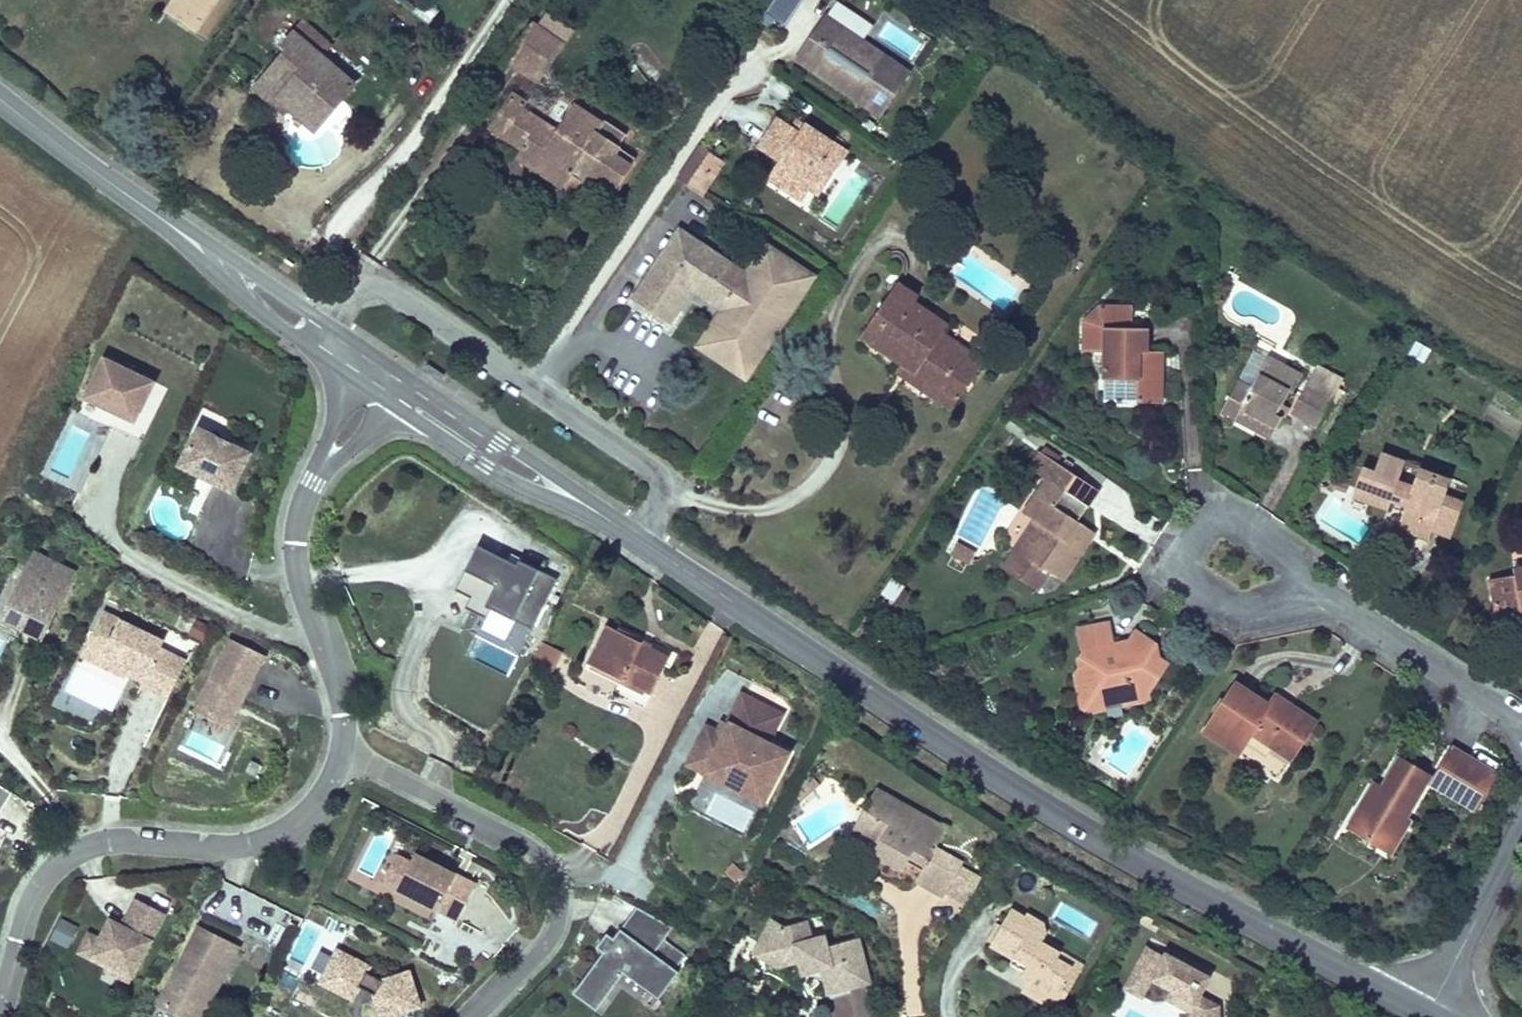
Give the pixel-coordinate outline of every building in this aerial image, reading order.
[(163,16),(198,39),(223,0),(173,0),(163,16)] [(783,23),(798,0),(763,0),(758,7),(783,23)] [(881,117),(910,74),(864,43),(859,52),(840,39),(847,30),(827,17),(813,39),(821,44),(813,55),(813,56),(812,58),(812,59),(812,60),(812,61),(812,62),(812,63),(813,64),(814,65),(814,66),(815,67),(816,67),(816,68),(817,68),(818,68),(815,73),(881,117)] [(558,42),(531,22),(505,60),(534,80),(558,42)] [(251,94),(282,121),(286,116),(314,140),(358,90),(323,59),(333,47),(305,23),(279,54),(283,58),(251,94)] [(864,43),(847,30),(840,39),(859,52),(864,43)] [(813,56),(813,55),(821,44),(813,39),(797,61),(815,73),(818,68),(817,68),(816,68),(816,67),(815,67),(814,66),(814,65),(813,64),(812,63),(812,62),(812,61),(812,60),(812,59),(812,58),(813,56)] [(620,151),(628,137),(601,118),(598,121),(574,104),(560,125),(555,132),(538,122),(543,115),(527,105),(531,97),(514,88),(492,123),(523,143),(541,154),(534,165),(566,187),(573,177),(586,185),(594,173),(621,189),(636,163),(620,151)] [(555,132),(560,125),(543,115),(538,122),(555,132)] [(820,197),(848,155),(806,125),(799,135),(779,120),(760,148),(780,162),(776,168),(778,173),(789,181),(793,180),(810,191),(820,197)] [(799,135),(806,125),(799,121),(793,130),(799,135)] [(692,189),(718,151),(705,142),(680,180),(692,189)] [(523,143),(516,153),(534,165),(541,154),(523,143)] [(702,196),(728,158),(718,151),(692,189),(702,196)] [(802,202),(810,191),(793,180),(789,181),(778,173),(776,168),(768,180),(802,202)] [(594,173),(586,185),(618,206),(626,193),(621,189),(594,173)] [(691,290),(717,307),(692,345),(746,380),(817,273),(763,238),(744,267),(677,223),(629,295),(670,322),(691,290)] [(868,333),(906,359),(919,369),(924,364),(946,379),(939,394),(956,408),(986,362),(947,335),(951,327),(916,304),(918,297),(900,285),(868,333)] [(1086,328),(1137,329),(1137,308),(1100,309),(1086,328)] [(1148,329),(1137,329),(1086,328),(1085,359),(1104,359),(1105,403),(1164,402),(1165,366),(1156,367),(1156,352),(1147,351),(1148,329)] [(140,418),(160,375),(106,350),(86,393),(140,418)] [(1258,389),(1273,361),(1258,353),(1242,381),(1258,389)] [(919,369),(906,359),(899,370),(939,394),(946,379),(924,364),(919,369)] [(1307,378),(1273,361),(1258,389),(1242,381),(1224,412),(1239,421),(1243,416),(1260,426),(1259,431),(1276,441),(1288,420),(1280,416),(1293,393),(1298,394),(1307,378)] [(1326,363),(1299,409),(1323,423),(1350,375),(1326,363)] [(225,489),(244,450),(195,426),(169,481),(198,497),(206,481),(225,489)] [(1364,467),(1352,497),(1403,515),(1399,525),(1429,536),(1433,526),(1451,532),(1463,497),(1444,489),(1449,478),(1426,470),(1419,485),(1402,479),(1407,464),(1382,454),(1375,471),(1364,467)] [(1063,581),(1088,543),(1070,530),(1078,519),(1096,494),(1039,457),(1027,476),(1041,485),(1022,514),(1031,520),(1043,528),(1027,553),(1015,545),(1001,567),(1037,590),(1049,572),(1063,581)] [(1070,530),(1088,543),(1095,531),(1078,519),(1070,530)] [(1031,520),(1015,545),(1027,553),(1043,528),(1031,520)] [(954,542),(940,565),(959,577),(972,554),(954,542)] [(530,628),(555,578),(517,560),(515,564),(476,544),(454,589),(468,597),(463,607),(484,617),(489,607),(530,628)] [(42,634),(73,573),(37,555),(25,578),(6,616),(25,625),(42,634)] [(1519,562),(1519,573),(1497,574),(1498,612),(1521,610),(1521,562),(1519,562)] [(25,578),(13,572),(0,599),(0,625),(20,635),(25,625),(6,616),(25,578)] [(880,592),(893,599),(903,582),(890,575),(880,592)] [(166,638),(107,609),(90,642),(150,672),(145,682),(171,694),(188,659),(162,646),(166,638)] [(1110,706),(1135,702),(1137,690),(1152,689),(1167,664),(1148,651),(1153,642),(1137,630),(1123,650),(1113,642),(1110,625),(1083,629),(1089,658),(1079,672),(1084,691),(1105,688),(1110,706)] [(618,681),(615,688),(614,692),(644,707),(645,702),(668,657),(603,626),(583,664),(618,681)] [(235,722),(268,654),(230,636),(197,704),(235,722)] [(552,671),(562,651),(542,641),(532,661),(552,671)] [(150,672),(90,642),(84,655),(128,676),(129,674),(145,682),(150,672)] [(1286,754),(1308,719),(1284,703),(1276,712),(1264,704),(1230,683),(1199,727),(1236,751),(1249,731),(1286,754)] [(1089,710),(1110,706),(1105,688),(1084,691),(1089,710)] [(1137,690),(1135,702),(1144,701),(1152,689),(1137,690)] [(1276,712),(1284,703),(1272,694),(1264,704),(1276,712)] [(762,803),(787,755),(766,744),(780,717),(741,697),(727,725),(730,726),(723,738),(716,734),(706,729),(688,765),(762,803)] [(723,738),(730,726),(727,725),(723,722),(716,734),(723,738)] [(1431,781),(1478,810),(1499,775),(1452,747),(1431,781)] [(1371,800),(1360,795),(1345,820),(1378,838),(1395,807),(1403,810),(1426,771),(1396,755),(1382,782),(1371,800)] [(1372,776),(1360,795),(1371,800),(1382,782),(1372,776)] [(796,787),(804,794),(815,785),(807,777),(796,787)] [(0,782),(0,814),(15,791),(0,782)] [(863,798),(885,791),(871,783),(863,798)] [(794,803),(804,794),(796,787),(786,795),(794,803)] [(922,825),(926,815),(885,791),(863,798),(852,820),(853,827),(855,836),(883,851),(886,847),(906,858),(903,863),(915,871),(913,879),(942,895),(960,861),(934,846),(937,840),(931,837),(930,840),(927,843),(923,841),(918,837),(913,836),(918,824),(922,825)] [(1395,807),(1378,838),(1390,845),(1407,813),(1403,810),(1395,807)] [(944,826),(926,815),(922,825),(918,824),(913,836),(918,837),(923,841),(927,843),(930,840),(931,837),(937,840),(944,826)] [(853,827),(852,820),(846,831),(855,836),(853,827)] [(900,867),(903,863),(906,858),(886,847),(883,851),(880,857),(900,867)] [(385,878),(401,885),(414,858),(399,851),(385,878)] [(479,882),(464,874),(462,878),(457,875),(459,872),(418,851),(401,885),(399,888),(460,919),(479,882)] [(368,885),(371,878),(356,871),(352,877),(368,885)] [(131,977),(162,915),(133,900),(123,919),(127,922),(124,927),(107,919),(97,938),(86,933),(76,952),(105,967),(106,963),(131,977)] [(1056,981),(1066,962),(1053,954),(1056,947),(1040,937),(1045,929),(1040,915),(1032,912),(1025,907),(1021,909),(1017,905),(1007,900),(987,934),(987,938),(1010,951),(1011,948),(1026,958),(1022,966),(1021,978),(1041,992),(1049,979),(1056,981)] [(673,970),(684,954),(662,939),(671,927),(636,902),(614,934),(607,929),(597,943),(604,948),(583,977),(606,994),(621,974),(626,966),(662,992),(676,972),(673,970)] [(60,916),(50,938),(69,947),(79,925),(60,916)] [(824,977),(820,981),(824,998),(868,987),(857,944),(827,950),(824,938),(810,940),(806,922),(780,929),(767,921),(753,945),(768,952),(773,968),(794,963),(797,976),(818,971),(823,970),(824,977)] [(235,941),(202,924),(163,1000),(196,1016),(235,941)] [(242,945),(235,941),(196,1016),(205,1016),(242,945)] [(1145,982),(1149,975),(1168,986),(1163,996),(1185,1008),(1184,1016),(1216,1016),(1217,1002),(1200,992),(1211,972),(1164,946),(1161,951),(1144,942),(1126,972),(1145,982)] [(768,952),(753,945),(747,955),(771,968),(773,968),(768,952)] [(1011,948),(1010,951),(1007,958),(1022,966),(1026,958),(1011,948)] [(408,972),(381,981),(366,973),(369,968),(336,951),(319,983),(352,1000),(359,988),(373,996),(380,1016),(389,1016),(419,1007),(408,972)] [(1075,967),(1066,962),(1056,981),(1073,971),(1075,967)] [(131,977),(106,963),(105,967),(103,969),(128,982),(131,977)] [(662,992),(626,966),(621,974),(657,999),(662,992)] [(1073,971),(1056,981),(1049,979),(1051,1007),(1073,971)] [(1139,994),(1145,982),(1126,972),(1119,984),(1139,994)] [(598,1005),(606,994),(583,977),(575,989),(598,1005)] [(1051,1007),(1049,979),(1041,992),(1021,978),(1016,986),(1051,1007)] [(163,1000),(156,1014),(163,1016),(196,1016),(163,1000)]
